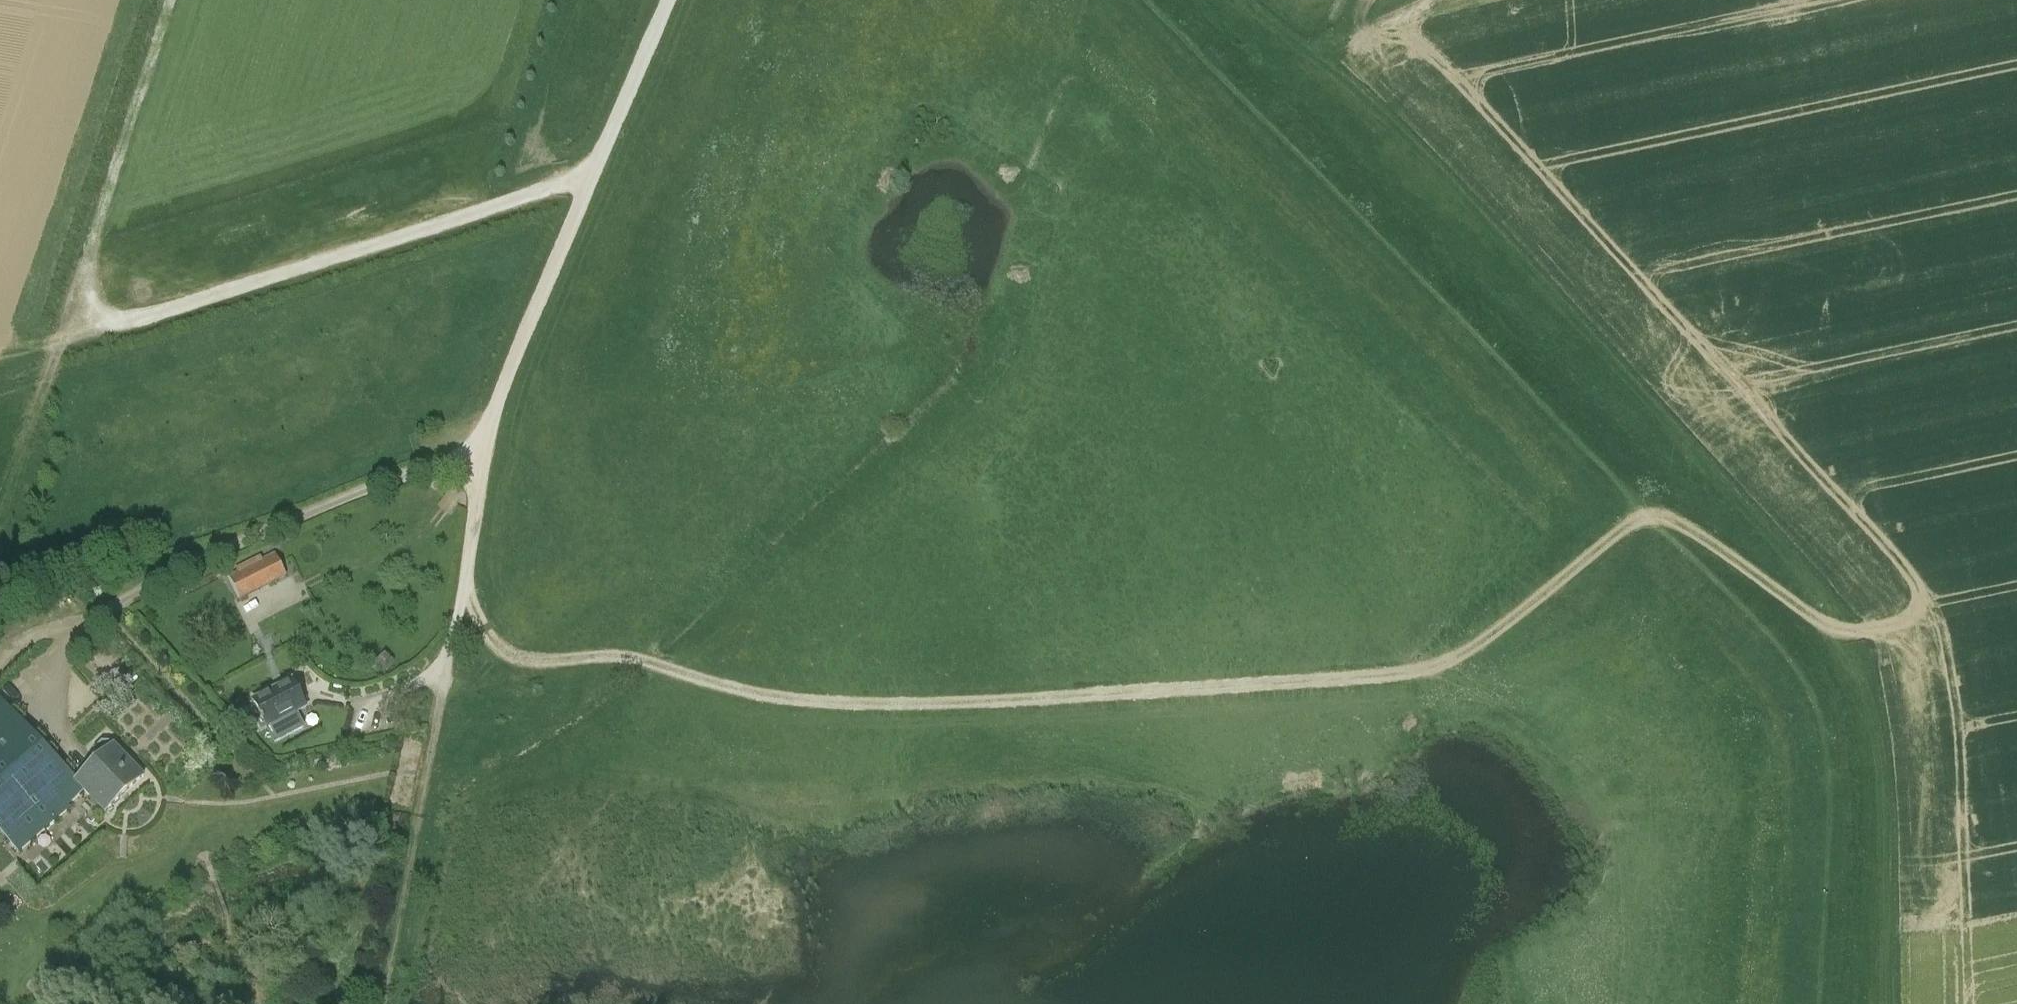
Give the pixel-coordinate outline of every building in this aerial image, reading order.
[(240,599),(276,581),(270,570),(281,565),(275,554),(264,559),(262,561),(237,573),(229,577),(240,599)] [(264,720),(268,728),(307,707),(293,679),(253,700),(262,717),(261,717),(263,720),(264,720)] [(9,707),(0,715),(0,831),(19,852),(70,808),(67,805),(84,791),(105,813),(144,776),(114,745),(77,781),(9,707)]
